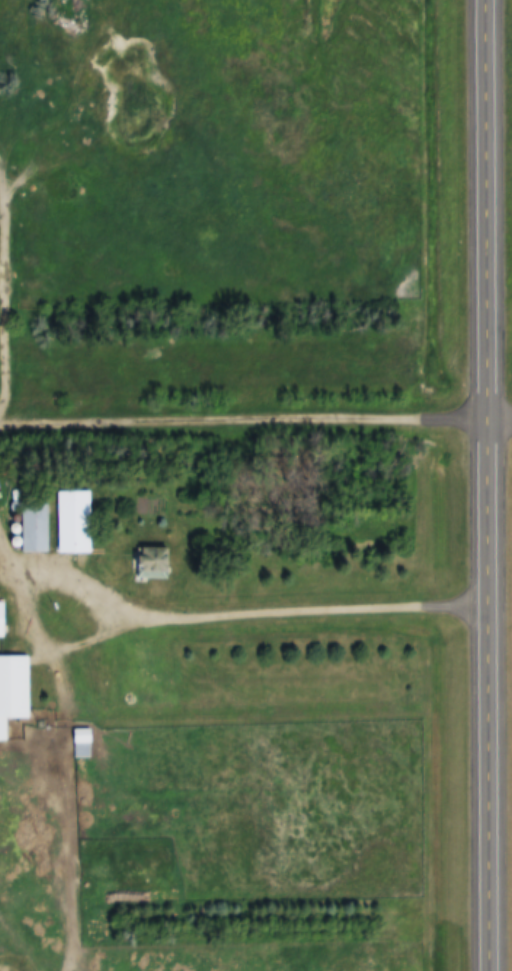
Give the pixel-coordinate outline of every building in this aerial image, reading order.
[(27,553),(53,553),(53,504),(27,504),(27,553)] [(178,577),(178,547),(136,548),(136,578),(178,577)] [(8,637),(9,602),(0,602),(0,637),(8,637)] [(12,743),(12,719),(34,720),(34,657),(0,657),(0,743),(12,743)] [(77,758),(94,758),(94,730),(77,730),(77,758)]
